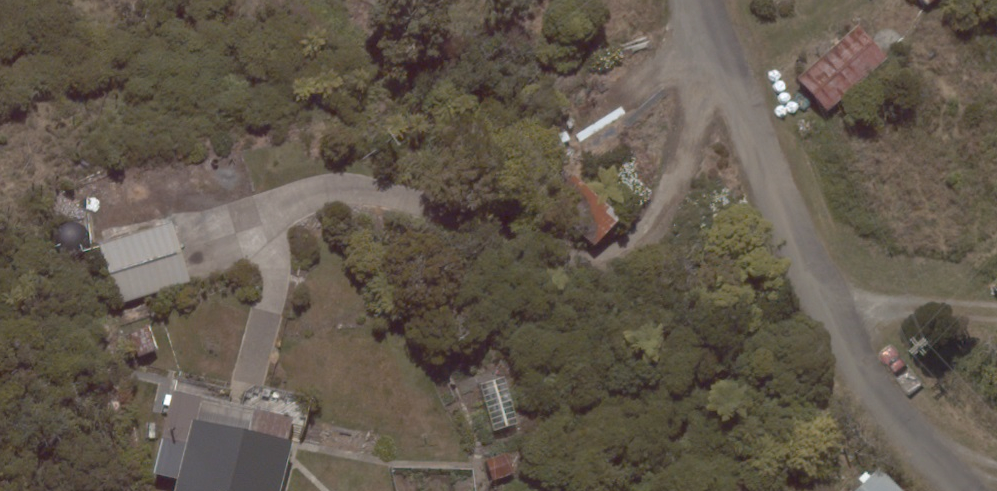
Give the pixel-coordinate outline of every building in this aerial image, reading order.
[(888,58),(858,24),(797,78),(827,112),(888,58)] [(537,194),(594,246),(621,216),(564,165),(537,194)] [(118,304),(191,281),(173,223),(100,246),(118,304)] [(138,356),(158,349),(150,326),(130,332),(138,356)] [(504,376),(480,383),(494,431),(518,424),(504,376)] [(291,442),(288,441),(293,419),(201,397),(196,417),(192,416),(187,441),(162,435),(152,474),(176,480),(173,490),(279,490),(291,442)] [(493,480),(514,473),(507,452),(485,460),(493,480)] [(853,490),(904,490),(880,466),(853,490)]
